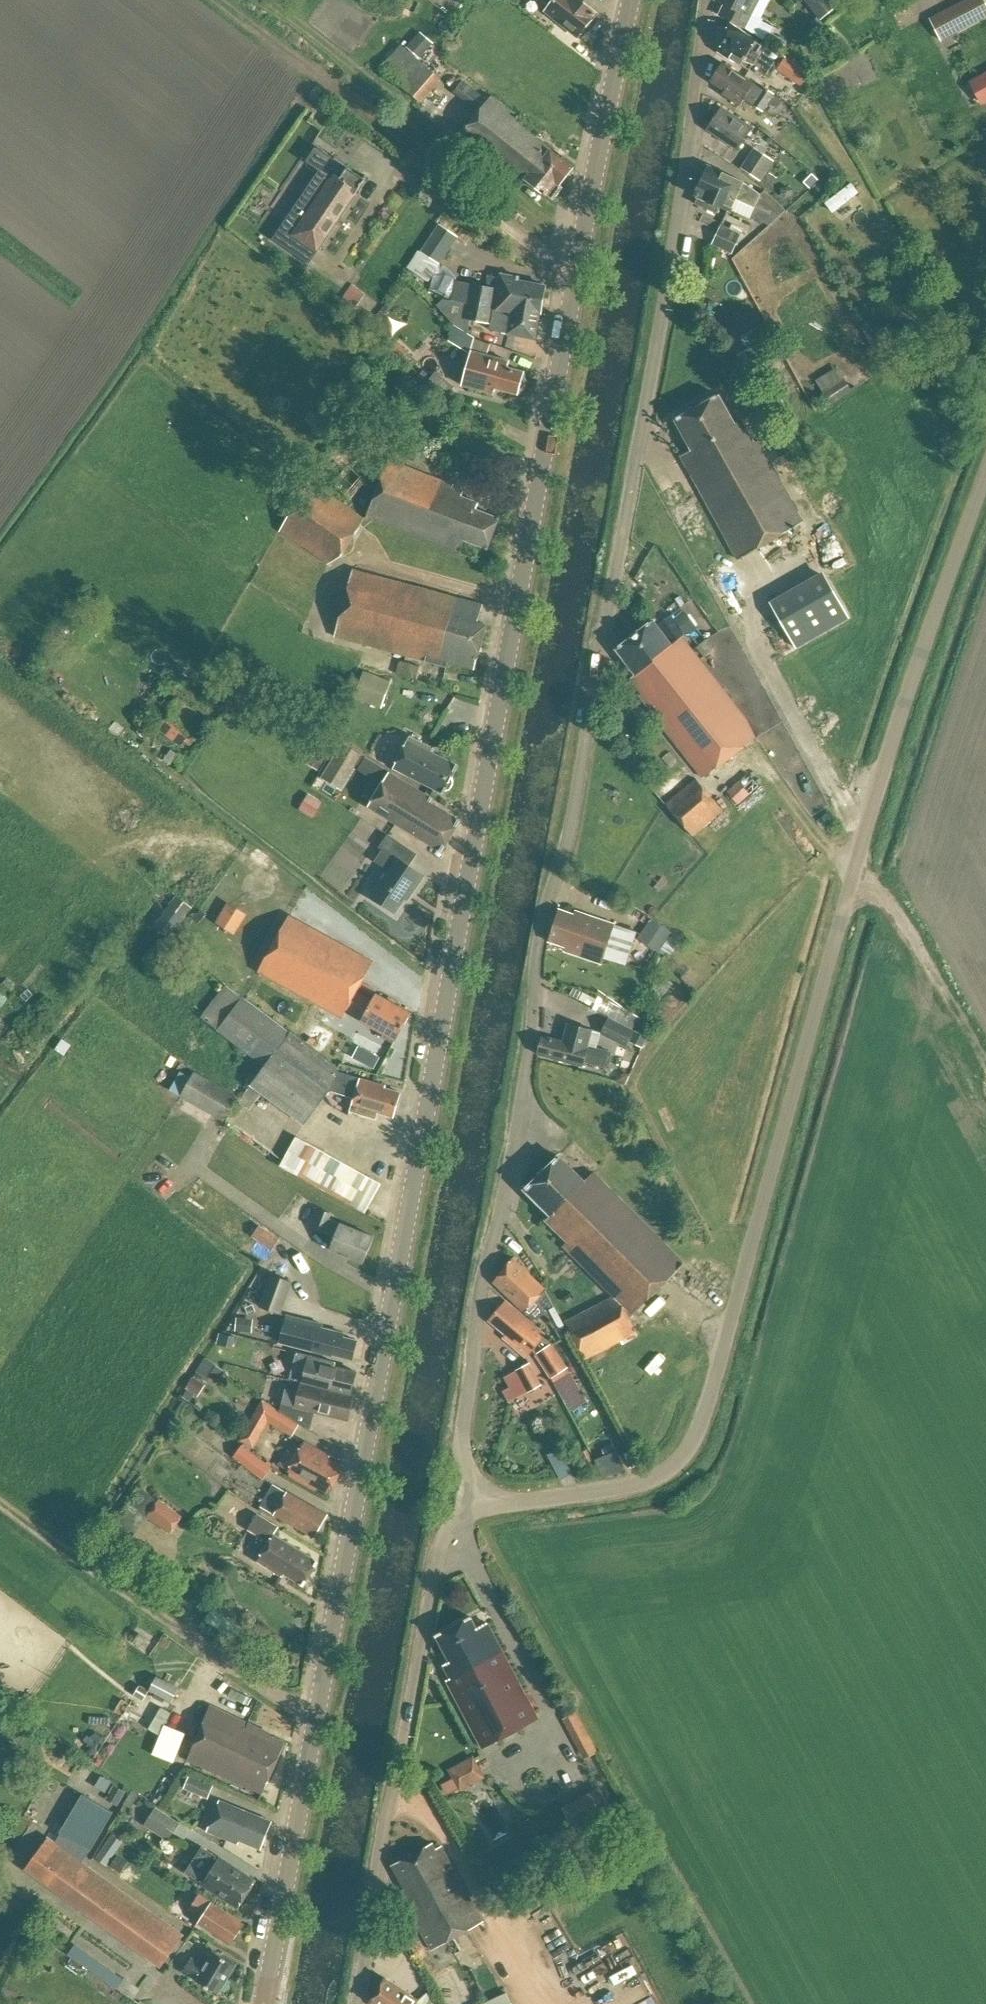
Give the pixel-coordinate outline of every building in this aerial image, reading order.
[(577,38),(596,15),(577,0),(538,0),(548,8),(545,12),(559,24),(560,23),(577,38)] [(760,0),(716,0),(716,1),(725,6),(719,16),(745,29),(760,0)] [(838,8),(831,0),(803,0),(820,22),(838,8)] [(985,19),(985,3),(984,0),(966,0),(929,19),(941,42),(985,19)] [(762,46),(731,26),(729,28),(727,28),(723,34),(724,36),(722,38),(726,41),(724,43),(725,44),(719,52),(750,72),(752,67),(770,79),(778,67),(780,68),(786,58),(787,57),(764,43),(762,46)] [(401,45),(381,70),(421,104),(442,79),(401,45)] [(810,74),(786,58),(780,68),(777,71),(801,87),(810,74)] [(763,113),(774,95),(764,88),(762,90),(724,65),(723,67),(718,68),(715,72),(716,77),(712,83),(725,92),(723,95),(740,107),(745,101),(763,113)] [(969,82),(982,106),(985,104),(985,73),(969,82)] [(464,82),(454,94),(473,109),(483,97),(464,82)] [(492,97),(469,125),(457,141),(519,189),(526,180),(552,200),(562,187),(560,186),(573,170),(545,148),(547,145),(537,137),(537,138),(517,122),(520,118),(492,97)] [(738,150),(752,130),(722,109),(708,130),(738,150)] [(322,171),(276,238),(275,239),(310,263),(366,181),(318,148),(309,162),(322,171)] [(761,183),(774,163),(755,150),(742,170),(761,183)] [(755,209),(761,196),(744,183),(708,167),(707,170),(704,171),(702,176),(703,179),(700,185),(697,188),(697,193),(695,197),(698,198),(695,205),(716,214),(719,208),(731,213),(737,200),(755,209)] [(810,189),(818,180),(812,174),(804,183),(810,189)] [(451,250),(457,240),(458,238),(439,226),(421,253),(440,265),(451,250)] [(733,255),(742,235),(722,226),(713,247),(733,255)] [(535,313),(541,315),(546,287),(518,282),(519,278),(501,275),(498,289),(473,284),(469,305),(507,313),(508,311),(534,316),(535,313)] [(344,299),(357,309),(366,295),(353,286),(344,299)] [(469,333),(471,321),(491,325),(490,331),(536,340),(541,315),(535,313),(534,316),(508,311),(507,313),(469,305),(444,299),(438,306),(454,325),(469,333)] [(491,345),(475,338),(454,326),(450,342),(470,355),(462,386),(494,395),(496,389),(519,395),(525,373),(508,369),(510,363),(487,356),(491,345)] [(408,353),(398,344),(393,349),(402,358),(408,353)] [(825,408),(853,391),(837,367),(816,381),(824,394),(818,398),(825,408)] [(739,561),(804,523),(758,442),(754,444),(741,422),(736,425),(719,396),(676,421),(692,450),(681,457),(739,561)] [(389,460),(367,518),(460,554),(465,541),(488,549),(499,519),(477,510),(479,504),(463,498),(465,493),(454,489),(455,486),(389,460)] [(330,566),(343,559),(366,521),(309,486),(279,535),(330,566)] [(448,664),(462,667),(475,670),(487,626),(478,623),(483,606),(353,570),(336,645),(446,670),(448,664)] [(827,577),(773,608),(796,649),(850,618),(827,577)] [(639,697),(688,759),(703,778),(756,739),(748,722),(682,638),(672,646),(653,621),(617,650),(636,675),(630,679),(642,694),(639,697)] [(417,681),(421,668),(400,662),(396,674),(417,681)] [(381,711),(391,685),(365,675),(355,700),(381,711)] [(177,699),(156,727),(182,747),(186,742),(191,745),(200,733),(193,727),(201,716),(177,699)] [(395,769),(444,794),(458,766),(433,753),(435,750),(411,738),(395,769)] [(341,790),(362,755),(343,744),(322,778),(341,790)] [(318,770),(323,763),(313,757),(309,764),(318,770)] [(442,852),(460,822),(430,803),(433,799),(390,773),(369,807),(442,852)] [(758,787),(747,775),(727,792),(738,805),(758,787)] [(693,837),(724,811),(696,779),(666,805),(693,837)] [(310,815),(318,803),(309,797),(301,809),(310,815)] [(372,897),(396,913),(410,892),(413,893),(424,877),(409,867),(417,855),(388,835),(379,848),(383,850),(375,862),(389,872),(372,897)] [(169,937),(184,918),(191,907),(177,897),(155,927),(169,937)] [(228,900),(218,923),(240,932),(250,909),(228,900)] [(615,925),(584,914),(582,918),(561,910),(550,942),(567,948),(565,952),(602,964),(615,925)] [(356,993),(374,962),(290,916),(258,972),(343,1018),(349,1008),(363,1016),(362,1021),(397,1041),(412,1013),(377,994),(372,1002),(356,993)] [(651,919),(638,939),(667,958),(678,942),(670,937),(672,933),(651,919)] [(691,986),(699,978),(694,972),(685,981),(691,986)] [(11,996),(0,987),(0,1011),(11,996)] [(226,987),(202,1018),(267,1066),(241,1101),(251,1108),(263,1093),(304,1124),(329,1092),(332,1090),(354,1097),(350,1112),(376,1120),(378,1113),(394,1118),(401,1094),(385,1089),(386,1086),(338,1072),(339,1070),(291,1033),(290,1035),(226,987)] [(627,1047),(635,1031),(609,1018),(601,1034),(627,1047)] [(543,1036),(538,1055),(585,1068),(587,1063),(606,1068),(610,1053),(588,1047),(593,1031),(568,1024),(563,1042),(543,1036)] [(644,1045),(648,1038),(636,1032),(633,1040),(644,1045)] [(195,1072),(181,1096),(225,1121),(238,1097),(195,1072)] [(281,1166),(365,1213),(381,1184),(297,1137),(281,1166)] [(636,1331),(623,1305),(633,1315),(684,1264),(593,1173),(585,1182),(559,1157),(525,1190),(551,1216),(546,1220),(568,1242),(564,1246),(615,1298),(567,1323),(585,1358),(636,1331)] [(330,1250),(364,1263),(374,1237),(329,1219),(331,1214),(321,1210),(314,1228),(336,1236),(330,1250)] [(279,1241),(260,1227),(253,1236),(272,1250),(279,1241)] [(525,1312),(545,1291),(541,1285),(513,1258),(493,1282),(525,1312)] [(272,1275),(261,1306),(281,1314),(292,1283),(272,1275)] [(545,1335),(507,1302),(490,1321),(507,1335),(504,1338),(526,1357),(533,1350),(545,1335)] [(554,1330),(564,1324),(555,1307),(545,1313),(554,1330)] [(333,1355),(353,1360),(357,1341),(343,1338),(344,1334),(322,1328),(322,1325),(288,1316),(281,1343),(332,1356),(333,1355)] [(248,1333),(249,1320),(238,1319),(237,1332),(248,1333)] [(551,1379),(568,1369),(545,1335),(533,1350),(551,1379)] [(351,1395),(356,1372),(334,1367),(335,1363),(297,1353),(290,1379),(351,1395)] [(529,1364),(504,1378),(515,1397),(527,1391),(536,1406),(547,1399),(540,1385),(541,1385),(529,1364)] [(571,1401),(587,1393),(573,1370),(558,1378),(571,1401)] [(309,1430),(313,1412),(349,1421),(355,1397),(302,1383),(299,1393),(286,1389),(282,1404),(280,1412),(309,1430)] [(273,1423),(280,1413),(264,1402),(255,1415),(267,1423),(269,1420),(273,1423)] [(281,1413),(275,1423),(293,1435),(299,1425),(281,1413)] [(328,1496),(344,1468),(328,1459),(330,1456),(305,1442),(300,1451),(293,1447),(290,1453),(286,1451),(278,1466),(288,1471),(287,1474),(290,1475),(288,1477),(316,1493),(317,1490),(328,1496)] [(262,1481),(271,1469),(242,1446),(233,1458),(262,1481)] [(599,1457),(604,1475),(627,1468),(621,1450),(599,1457)] [(261,1507),(315,1538),(328,1515),(274,1485),(261,1507)] [(180,1515),(159,1500),(149,1513),(170,1528),(180,1515)] [(270,1542),(258,1561),(283,1577),(285,1574),(304,1586),(319,1563),(274,1535),(279,1528),(258,1515),(249,1530),(270,1542)] [(483,1748),(538,1719),(487,1623),(477,1629),(471,1618),(436,1636),(450,1662),(444,1665),(451,1679),(447,1681),(483,1748)] [(172,1702),(179,1689),(157,1677),(150,1691),(156,1694),(154,1698),(164,1703),(166,1699),(172,1702)] [(188,1729),(168,1724),(172,1709),(160,1705),(153,1728),(162,1731),(155,1754),(179,1760),(188,1729)] [(286,1743),(271,1737),(272,1734),(210,1705),(187,1761),(263,1795),(286,1743)] [(569,1714),(582,1756),(597,1752),(584,1709),(569,1714)] [(477,1754),(450,1768),(462,1790),(489,1776),(477,1754)] [(112,1783),(83,1766),(78,1775),(107,1793),(112,1783)] [(215,1786),(196,1777),(192,1776),(187,1789),(209,1799),(215,1786)] [(125,1790),(116,1785),(108,1798),(117,1803),(125,1790)] [(614,1813),(602,1792),(566,1812),(578,1834),(614,1813)] [(184,1936),(84,1863),(114,1812),(84,1794),(56,1843),(49,1837),(26,1869),(39,1878),(40,1877),(49,1884),(48,1885),(161,1967),(184,1936)] [(240,1841),(261,1849),(272,1822),(219,1800),(213,1816),(207,1813),(201,1827),(208,1829),(207,1832),(239,1845),(240,1841)] [(169,1841),(180,1823),(156,1809),(146,1826),(169,1841)] [(107,1864),(118,1847),(122,1841),(112,1834),(97,1857),(107,1864)] [(433,1844),(392,1865),(406,1890),(402,1892),(418,1922),(417,1923),(432,1950),(443,1944),(450,1958),(462,1952),(454,1938),(484,1922),(442,1847),(436,1850),(433,1844)] [(238,1908),(256,1881),(220,1858),(202,1846),(185,1873),(202,1884),(238,1908)] [(121,1873),(128,1863),(118,1856),(111,1866),(121,1873)] [(232,1943),(243,1926),(222,1912),(223,1910),(199,1895),(190,1910),(202,1918),(198,1923),(212,1932),(215,1931),(232,1943)] [(123,1986),(128,1976),(76,1945),(70,1955),(123,1986)] [(219,1994),(236,1965),(214,1952),(205,1966),(192,1958),(184,1971),(197,1979),(197,1981),(219,1994)] [(428,1993),(426,1994),(419,2000),(385,1979),(371,2003),(373,2003),(434,2003),(428,1993)] [(506,1993),(482,2003),(511,2003),(506,1993)]
